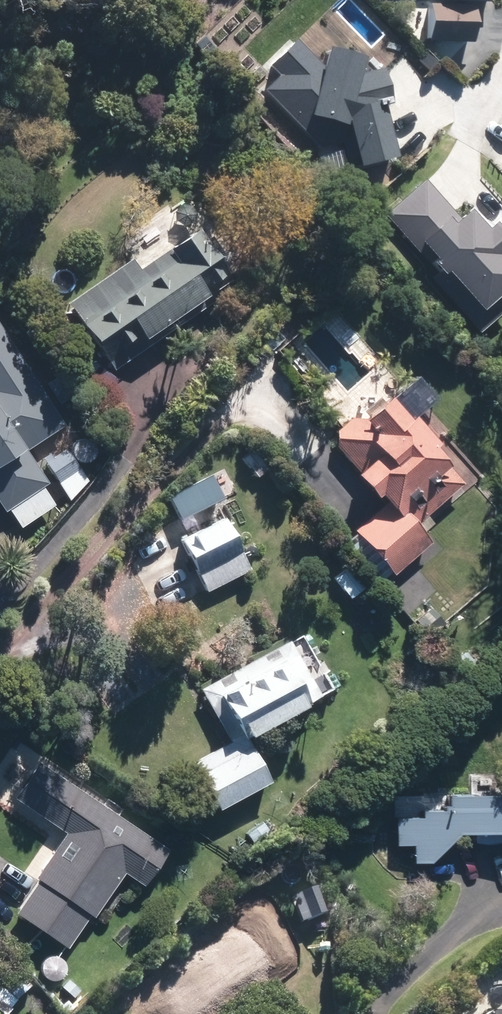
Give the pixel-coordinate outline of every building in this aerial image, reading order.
[(474,11),(426,9),(424,45),(472,47),(474,11)] [(277,77),(262,92),(318,148),(326,180),(391,164),(377,110),(393,106),(384,72),(352,80),(355,59),(324,54),(321,69),(294,42),(268,67),(277,77)] [(385,214),(474,314),(466,321),(478,335),(501,314),(501,304),(495,296),(501,290),(501,262),(500,260),(501,259),(501,233),(492,222),(481,232),(464,213),(457,219),(424,181),(385,214)] [(139,271),(130,258),(65,306),(111,369),(233,280),(196,230),(139,271)] [(91,487),(0,335),(0,507),(15,532),(91,487)] [(459,487),(388,403),(360,426),(352,418),(325,440),(355,476),(349,481),(375,511),(352,531),(391,577),(429,545),(422,537),(433,528),(423,517),(459,487)] [(215,503),(171,523),(203,592),(247,572),(215,503)] [(286,643),(198,691),(227,744),(191,764),(218,812),(268,784),(244,740),(317,700),(286,643)] [(11,911),(68,950),(122,872),(148,889),(172,854),(48,769),(17,814),(58,843),(11,911)] [(448,792),(447,811),(393,811),(393,847),(411,847),(411,862),(428,863),(443,844),(501,846),(501,794),(448,792)] [(31,987),(14,972),(0,987),(0,1013),(7,1013),(31,987)]
